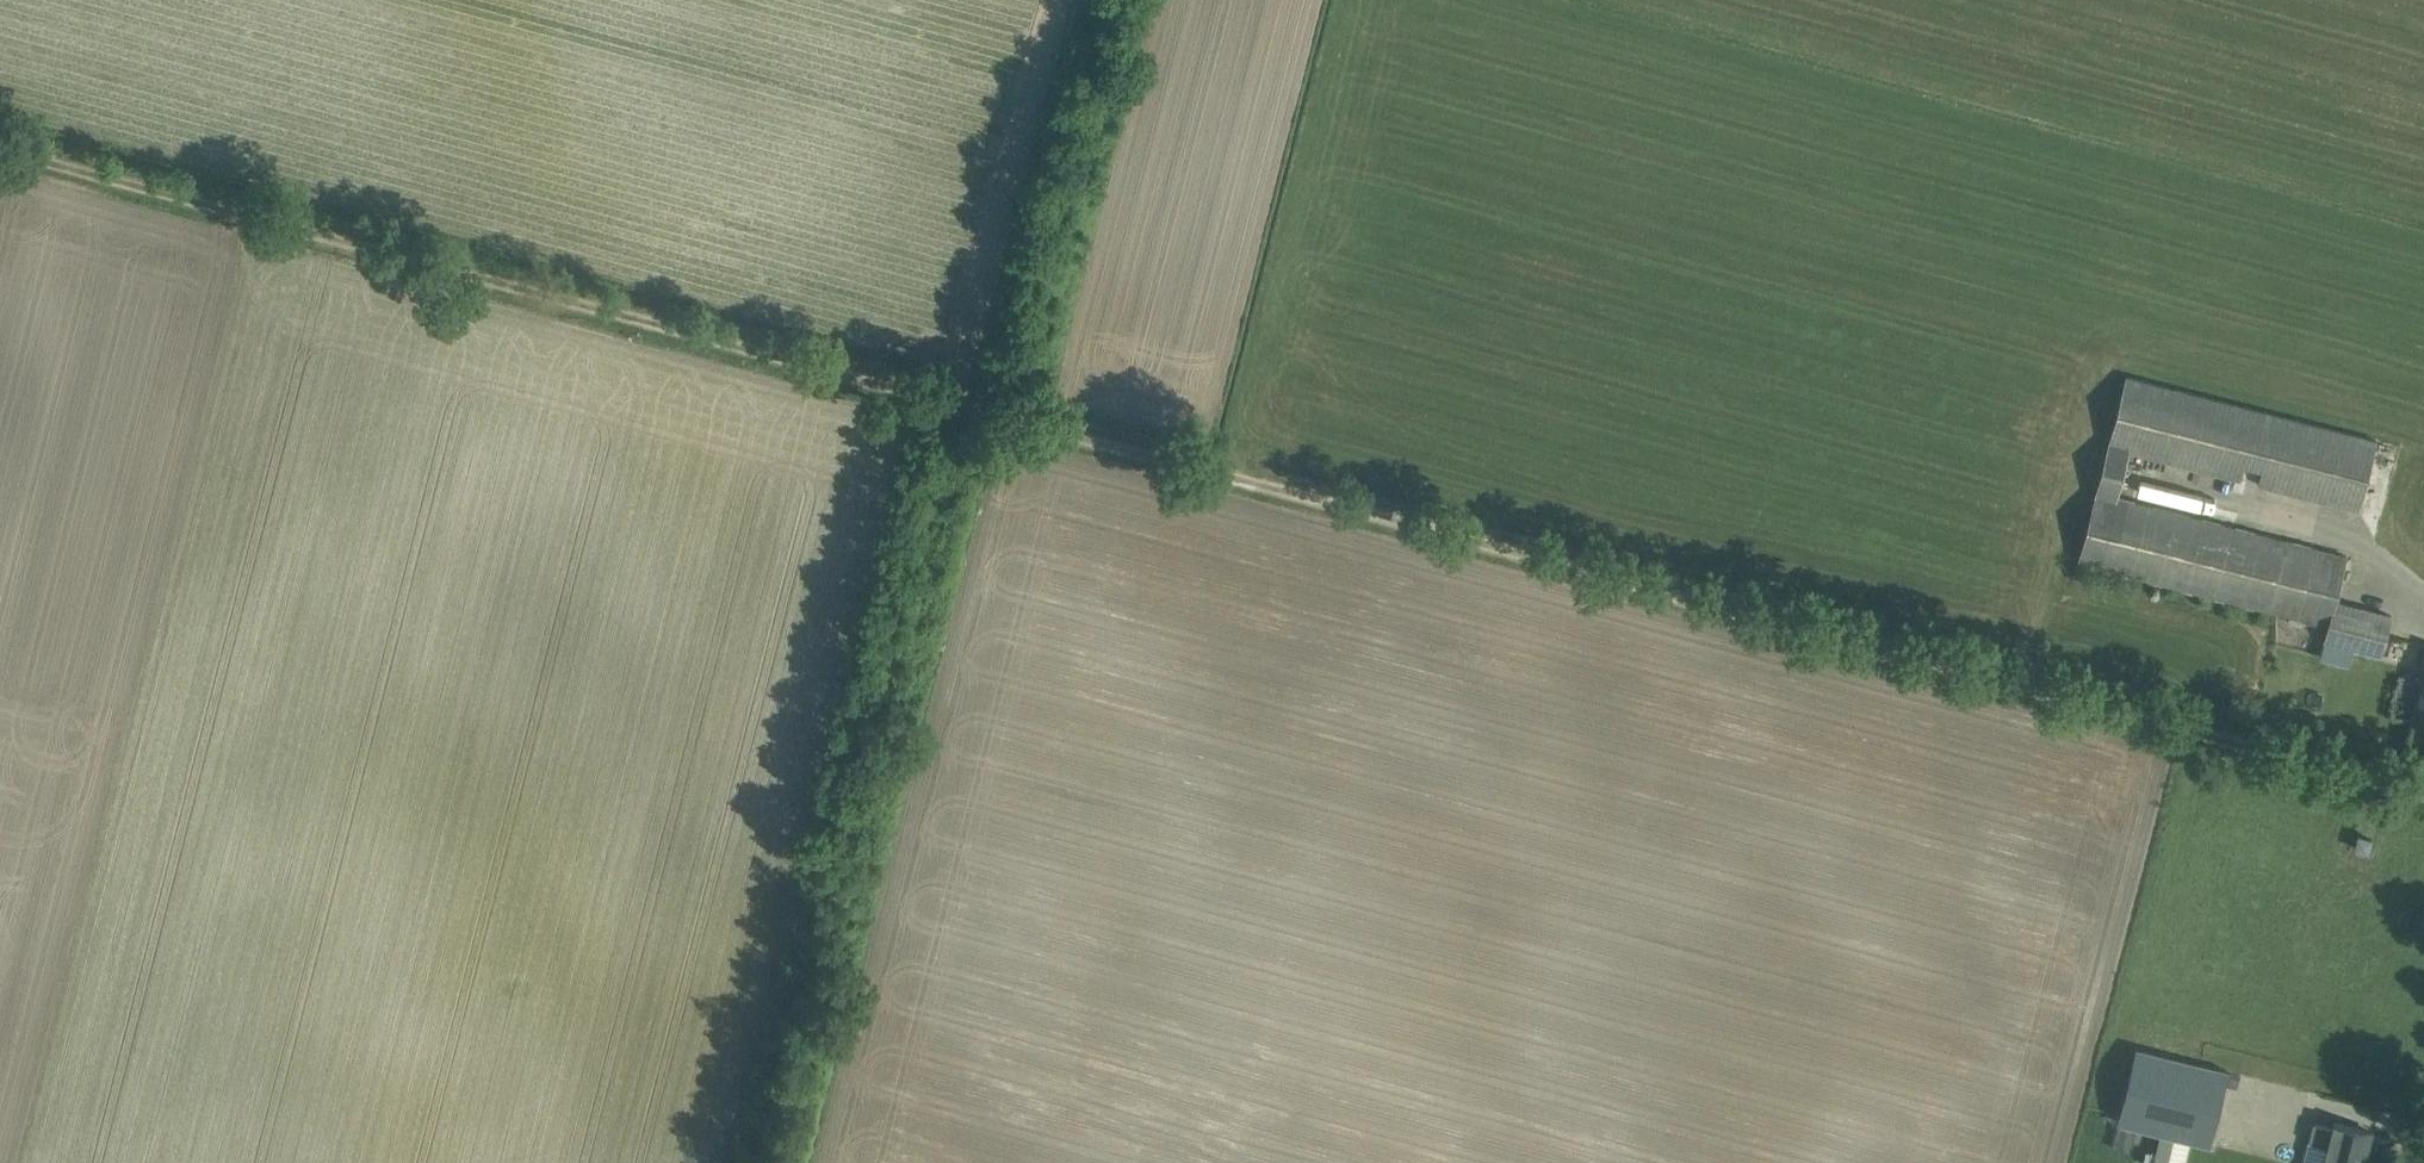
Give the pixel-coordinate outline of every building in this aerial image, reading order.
[(2127,376),(2079,561),(2290,615),(2304,618),(2327,624),(2319,654),(2351,663),(2355,646),(2381,653),(2386,632),(2358,624),(2363,605),(2334,598),(2346,556),(2118,497),(2130,451),(2240,479),(2244,462),(2262,467),(2258,484),(2358,509),(2376,440),(2127,376)] [(2290,615),(2288,621),(2303,625),(2304,618),(2290,615)] [(2318,650),(2320,638),(2296,633),(2293,645),(2318,650)] [(2417,684),(2421,685),(2412,721),(2423,724),(2423,656),(2417,684)] [(2358,834),(2355,848),(2368,851),(2372,838),(2358,834)] [(2136,1047),(2117,1121),(2210,1145),(2229,1071),(2136,1047)] [(2303,1162),(2363,1162),(2371,1131),(2334,1121),(2332,1128),(2313,1123),(2303,1162)]
